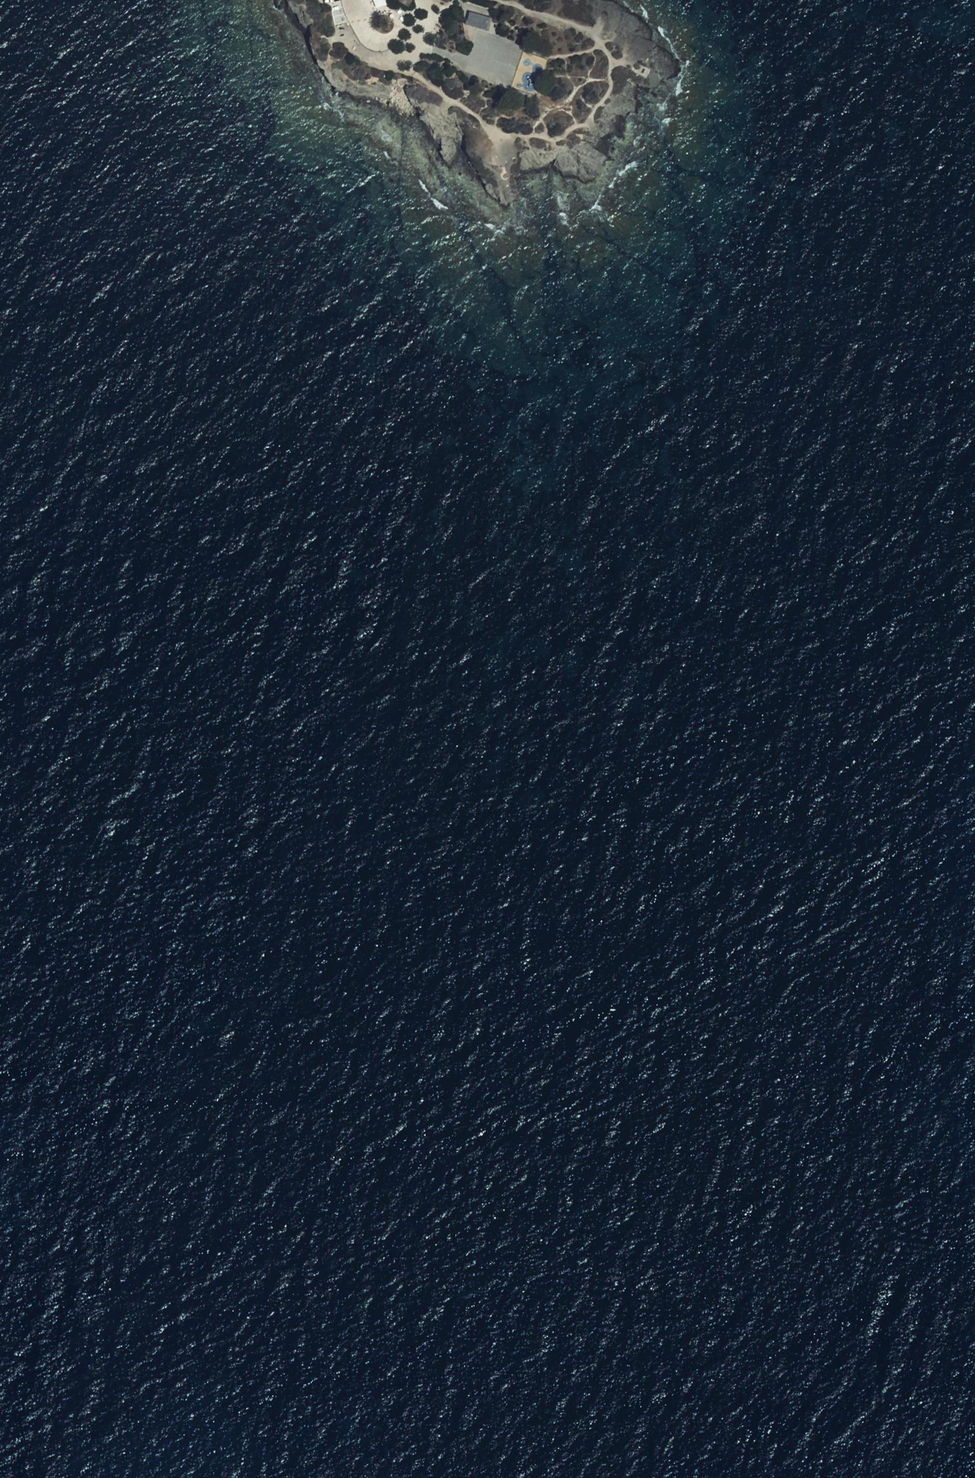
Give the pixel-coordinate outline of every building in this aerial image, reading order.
[(471,11),(466,25),(488,32),(493,19),(471,11)]
